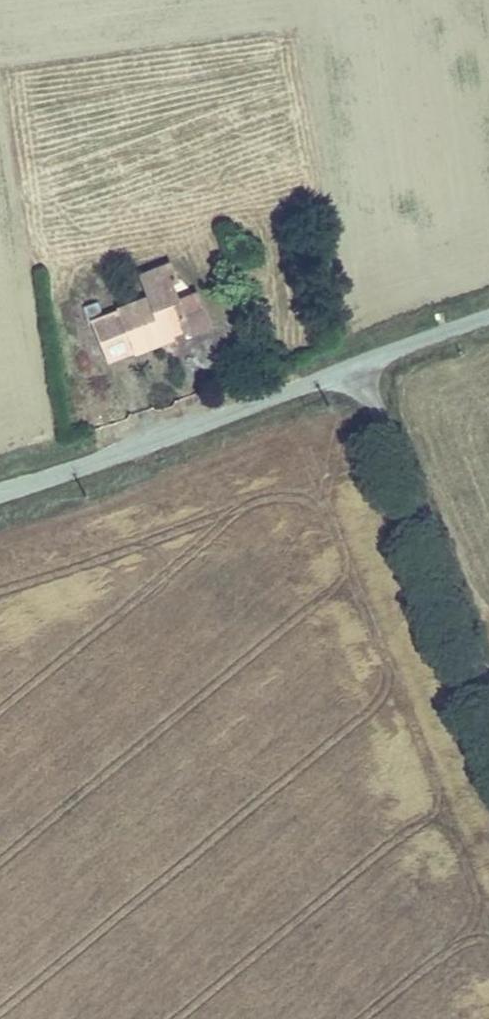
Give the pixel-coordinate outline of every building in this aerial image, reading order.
[(194,292),(186,294),(170,302),(164,285),(173,280),(166,263),(138,276),(148,299),(135,305),(132,300),(118,307),(120,310),(89,325),(104,359),(135,346),(138,351),(170,335),(168,332),(180,326),(184,333),(208,322),(194,292)]
